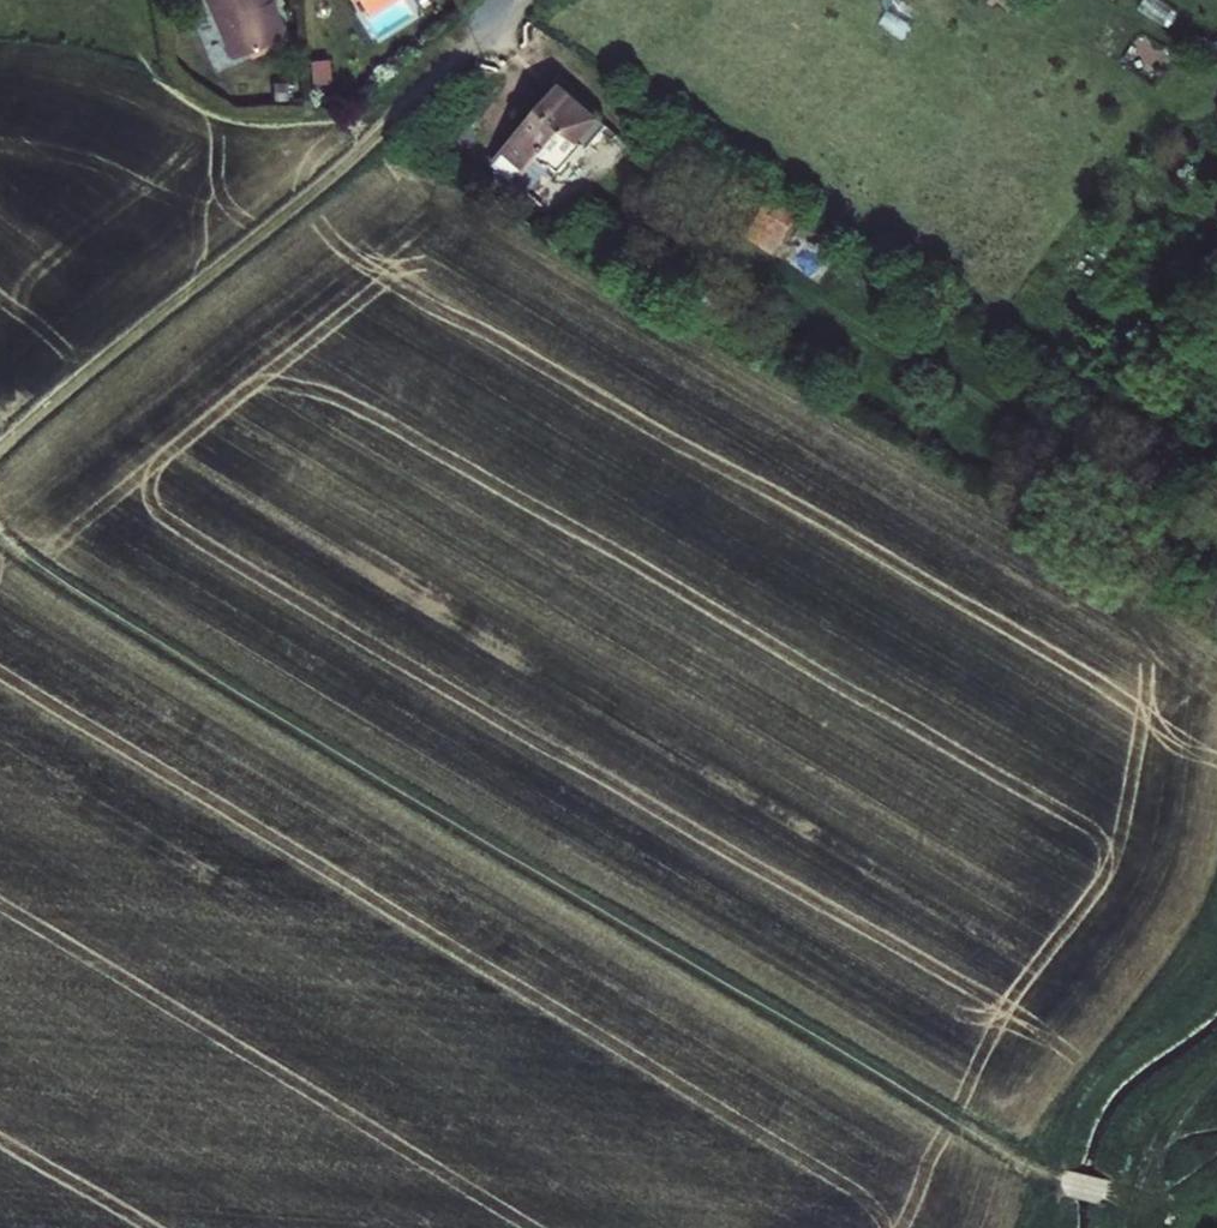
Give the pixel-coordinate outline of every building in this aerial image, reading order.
[(238,67),(290,45),(281,21),(275,23),(265,0),(208,0),(238,67)] [(373,0),(353,0),(359,9),(373,0)] [(522,195),(546,169),(559,175),(584,149),(579,145),(599,124),(561,90),(491,165),(522,195)] [(748,241),(772,256),(802,210),(778,194),(748,241)]
